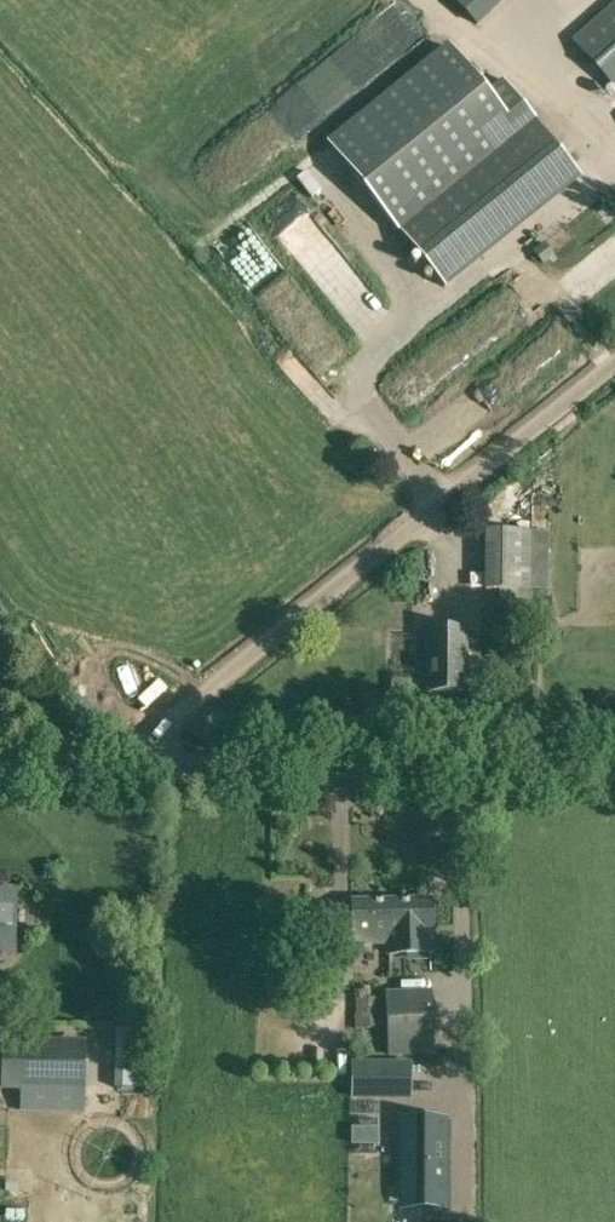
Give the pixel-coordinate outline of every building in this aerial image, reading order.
[(569,38),(614,90),(614,0),(612,0),(569,38)] [(328,147),(390,224),(510,125),(529,110),(504,79),(485,94),(448,49),(328,147)] [(291,243),(312,225),(289,198),(268,216),(291,243)] [(476,258),(489,272),(536,229),(523,215),(476,258)] [(530,530),(486,530),(486,588),(529,589),(530,530)] [(465,690),(465,627),(428,626),(428,689),(465,690)] [(412,678),(391,678),(391,691),(412,691),(412,678)] [(14,954),(15,888),(0,888),(0,954),(14,954)] [(430,927),(432,927),(431,899),(351,901),(352,942),(388,941),(389,952),(431,951),(430,927)] [(328,938),(333,938),(332,920),(306,919),(308,998),(330,998),(328,938)] [(391,1053),(437,1049),(433,991),(387,993),(391,1053)] [(115,1021),(125,1005),(107,993),(97,1008),(115,1021)] [(355,997),(356,1026),(383,1025),(382,996),(355,997)] [(4,1042),(4,1085),(4,1090),(21,1091),(21,1112),(82,1113),(84,1043),(4,1042)] [(382,1097),(382,1064),(353,1064),(353,1097),(382,1097)] [(403,1119),(403,1186),(421,1186),(421,1208),(445,1208),(445,1119),(403,1119)] [(377,1129),(353,1129),(353,1142),(377,1143),(377,1129)] [(15,1193),(16,1220),(32,1219),(31,1192),(15,1193)]
